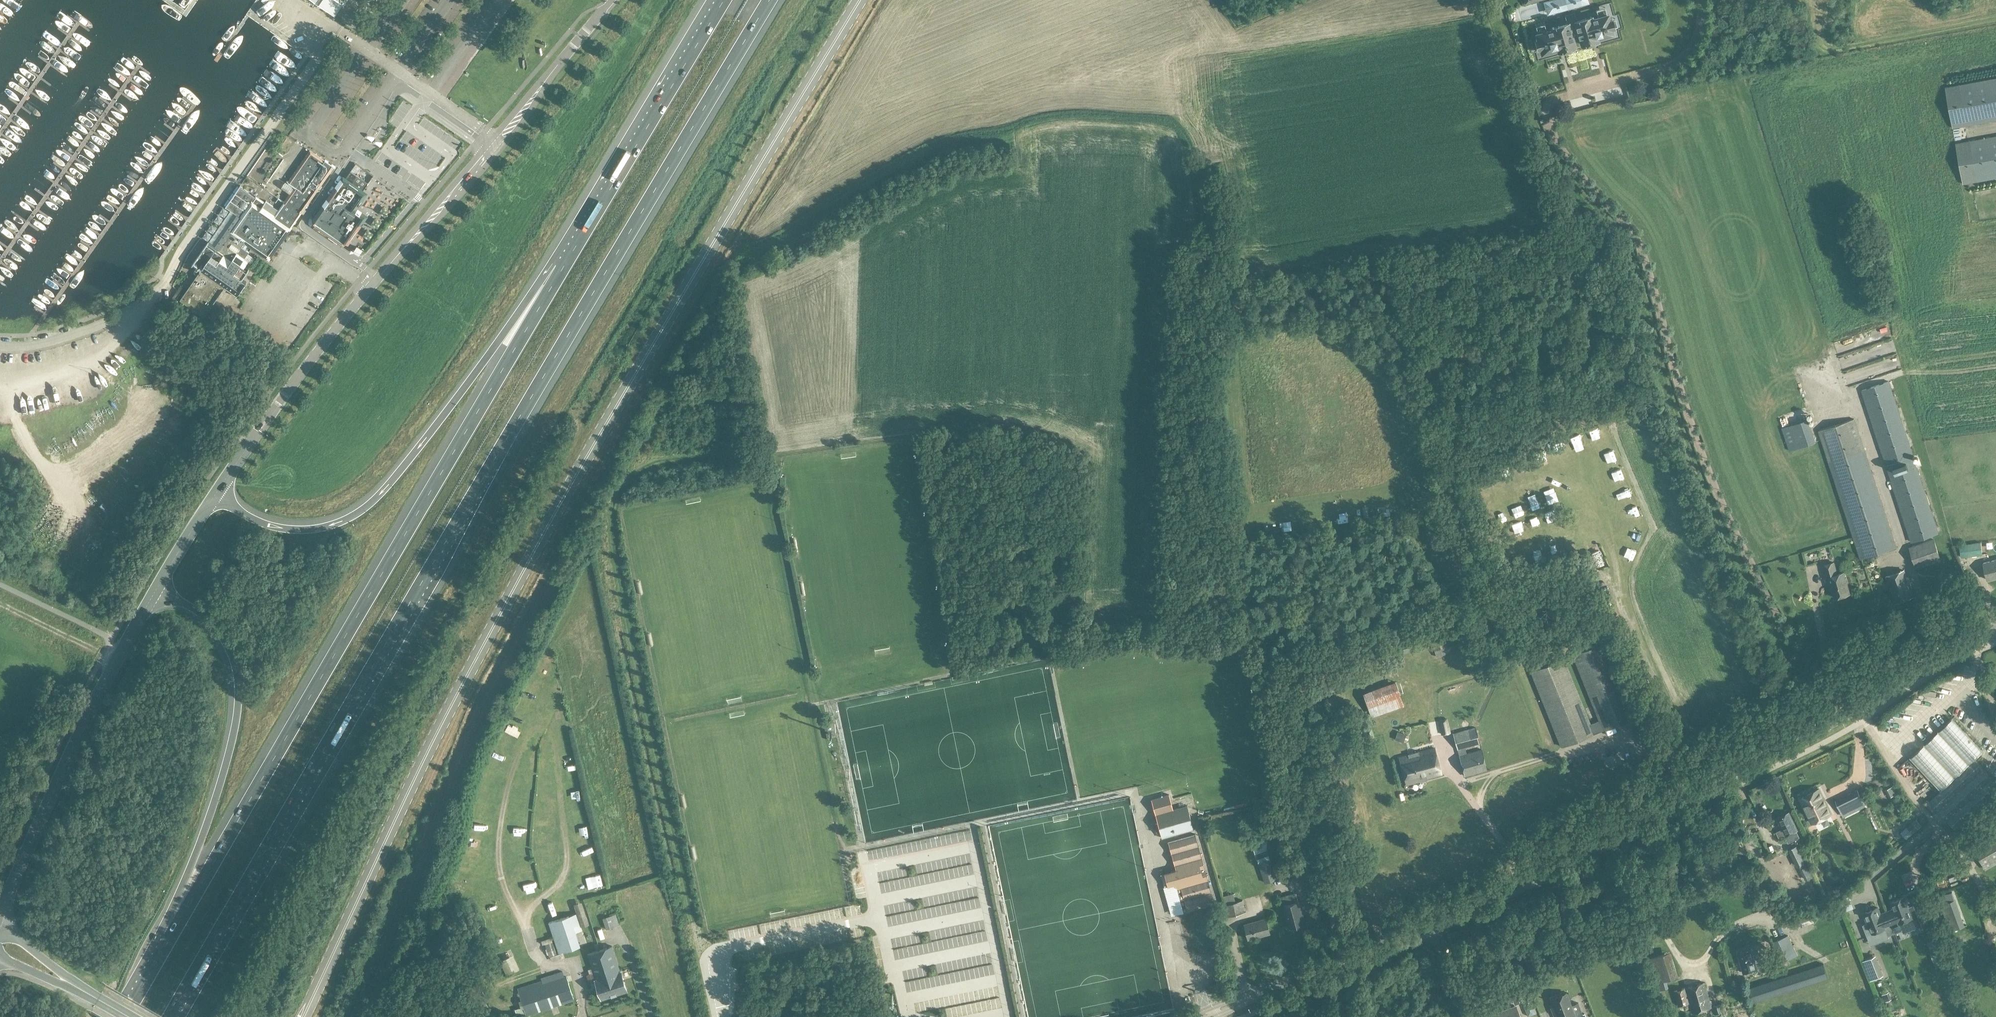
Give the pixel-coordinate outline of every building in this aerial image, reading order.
[(341,0),(313,0),(336,15),(344,2),(341,0)] [(1566,0),(1555,0),(1558,11),(1568,8),(1566,0)] [(1568,8),(1578,5),(1577,0),(1566,0),(1568,8)] [(1574,12),(1570,13),(1570,14),(1575,34),(1579,33),(1581,40),(1582,44),(1598,40),(1597,37),(1602,35),(1603,36),(1613,33),(1612,29),(1615,28),(1612,18),(1610,19),(1608,14),(1587,20),(1586,18),(1576,21),(1574,12)] [(1538,39),(1536,39),(1539,49),(1541,48),(1542,53),(1553,50),(1553,49),(1558,48),(1559,51),(1575,46),(1572,35),(1575,34),(1570,14),(1570,13),(1566,15),(1568,23),(1558,26),(1559,28),(1537,34),(1538,39)] [(1648,25),(1639,26),(1641,36),(1649,34),(1648,25)] [(1612,56),(1606,60),(1610,66),(1616,61),(1612,56)] [(1583,65),(1574,68),(1576,73),(1582,71),(1586,88),(1594,86),(1591,72),(1585,73),(1583,65)] [(1607,68),(1596,72),(1600,84),(1610,81),(1607,68)] [(1571,78),(1563,80),(1566,92),(1576,90),(1576,88),(1582,87),(1579,76),(1571,78)] [(1960,84),(1967,125),(1995,120),(1995,78),(1960,84)] [(354,113),(350,120),(357,123),(361,116),(354,113)] [(1955,142),(1964,183),(1995,178),(1995,135),(1955,142)] [(296,187),(285,202),(301,213),(320,186),(334,166),(336,168),(336,167),(326,160),(325,161),(316,155),(314,154),(310,154),(291,181),(290,182),(287,180),(287,181),(296,187)] [(347,176),(364,189),(365,188),(368,183),(351,171),(347,176)] [(315,224),(343,243),(344,244),(346,242),(363,217),(352,209),(360,198),(359,197),(361,193),(344,181),(342,180),(337,187),(338,188),(329,201),(328,200),(324,205),(325,206),(315,221),(314,223),(315,224)] [(201,270),(180,300),(204,316),(225,287),(238,295),(247,282),(243,279),(248,272),(239,265),(248,252),(241,247),(246,240),(260,249),(258,251),(269,258),(301,213),(285,202),(279,211),(266,201),(264,203),(240,186),(226,206),(226,207),(241,217),(218,250),(207,243),(193,264),(201,270)] [(381,206),(385,215),(395,212),(392,202),(381,206)] [(370,225),(365,233),(373,239),(379,231),(370,225)] [(359,253),(363,247),(357,243),(353,249),(359,253)] [(1904,372),(1893,337),(1840,353),(1849,385),(1888,373),(1889,377),(1904,372)] [(1889,381),(1862,390),(1911,542),(1939,533),(1889,381)] [(1790,451),(1816,441),(1808,418),(1782,428),(1790,451)] [(1818,430),(1827,456),(1829,462),(1860,559),(1897,547),(1865,449),(1855,418),(1818,430)] [(1620,466),(1611,469),(1616,480),(1625,476),(1620,466)] [(1636,516),(1641,514),(1636,503),(1631,505),(1636,516)] [(1941,559),(1934,538),(1909,547),(1916,568),(1941,559)] [(1981,544),(1981,542),(1960,544),(1960,545),(1962,557),(1969,556),(1983,555),(1981,544)] [(1603,564),(1597,550),(1590,553),(1596,567),(1603,564)] [(1984,563),(1988,579),(1995,577),(1995,576),(1995,560),(1984,563)] [(1834,562),(1823,566),(1830,585),(1831,584),(1834,598),(1850,593),(1844,572),(1835,575),(1834,570),(1836,569),(1834,562)] [(1904,570),(1887,576),(1895,602),(1913,596),(1911,589),(1913,589),(1910,582),(1908,582),(1904,570)] [(1599,732),(1637,717),(1606,642),(1606,641),(1598,644),(1596,640),(1584,644),(1586,649),(1572,655),(1599,720),(1595,722),(1599,732)] [(1564,657),(1531,671),(1561,747),(1599,732),(1595,722),(1591,723),(1564,657)] [(1339,678),(1320,684),(1322,692),(1341,685),(1339,678)] [(1400,696),(1395,682),(1363,693),(1368,707),(1400,696)] [(1941,790),(1974,759),(1983,750),(1953,717),(1911,757),(1941,790)] [(1448,719),(1438,720),(1441,735),(1451,733),(1448,719)] [(1476,727),(1453,733),(1458,750),(1480,744),(1476,727)] [(1365,730),(1368,739),(1374,737),(1372,728),(1365,730)] [(1395,739),(1403,742),(1406,735),(1398,732),(1395,739)] [(1435,748),(1399,758),(1406,784),(1422,780),(1422,778),(1442,773),(1435,748)] [(1482,751),(1459,756),(1465,777),(1487,771),(1482,751)] [(1932,801),(1957,829),(1995,792),(1995,783),(1975,761),(1932,801)] [(574,764),(568,766),(571,779),(576,778),(574,764)] [(479,770),(478,778),(487,780),(488,771),(479,770)] [(521,782),(521,791),(529,791),(529,782),(521,782)] [(1896,793),(1893,786),(1886,790),(1890,797),(1896,793)] [(1831,814),(1819,789),(1800,798),(1812,823),(1831,814)] [(1848,794),(1855,807),(1864,802),(1858,790),(1848,794)] [(1271,794),(1260,797),(1262,804),(1272,801),(1271,794)] [(1188,805),(1156,814),(1162,838),(1194,829),(1188,805)] [(1789,814),(1777,819),(1782,829),(1775,832),(1778,838),(1785,835),(1785,836),(1797,831),(1789,814)] [(1907,827),(1912,833),(1922,825),(1915,818),(1907,827)] [(1176,870),(1164,873),(1168,886),(1175,884),(1176,888),(1181,887),(1188,911),(1214,903),(1195,834),(1168,841),(1176,870)] [(1973,848),(1986,871),(1995,865),(1995,835),(1973,848)] [(1269,847),(1268,837),(1252,840),(1254,850),(1269,847)] [(1736,856),(1744,853),(1740,842),(1732,844),(1736,856)] [(1789,850),(1797,867),(1800,866),(1806,863),(1807,863),(1799,845),(1789,850)] [(1306,867),(1310,862),(1313,856),(1305,852),(1302,857),(1299,863),(1306,867)] [(1266,855),(1264,856),(1258,858),(1256,854),(1254,855),(1264,883),(1275,879),(1266,855)] [(1847,869),(1850,877),(1866,871),(1862,862),(1847,869)] [(1814,877),(1808,866),(1801,869),(1806,881),(1814,877)] [(1881,880),(1888,894),(1904,886),(1894,868),(1887,872),(1889,876),(1881,880)] [(1752,890),(1750,883),(1742,886),(1745,892),(1752,890)] [(1951,931),(1966,926),(1953,891),(1939,897),(1951,931)] [(1223,896),(1226,905),(1235,902),(1232,894),(1223,896)] [(1839,906),(1848,904),(1847,896),(1838,898),(1839,906)] [(1896,912),(1889,914),(1896,932),(1903,929),(1902,926),(1921,919),(1916,904),(1910,906),(1906,896),(1892,902),(1896,912)] [(1235,902),(1226,905),(1221,906),(1224,917),(1245,912),(1242,900),(1235,902)] [(1298,901),(1283,905),(1289,928),(1304,924),(1298,901)] [(1848,906),(1842,908),(1846,918),(1852,916),(1848,906)] [(1896,932),(1889,914),(1883,917),(1879,907),(1865,912),(1869,922),(1864,924),(1869,936),(1887,929),(1889,935),(1896,932)] [(584,909),(576,912),(577,913),(581,927),(589,924),(584,909)] [(1816,910),(1795,918),(1797,924),(1819,916),(1816,910)] [(577,913),(548,923),(558,953),(580,946),(576,932),(582,930),(581,927),(577,913)] [(616,914),(603,918),(606,930),(619,925),(616,914)] [(1253,923),(1245,925),(1248,939),(1257,937),(1256,936),(1262,934),(1262,935),(1270,933),(1266,918),(1253,922),(1253,923)] [(1782,962),(1798,955),(1789,935),(1772,943),(1782,962)] [(552,942),(545,944),(549,957),(556,955),(552,942)] [(613,945),(600,949),(615,994),(627,990),(621,971),(613,945)] [(1743,973),(1764,967),(1758,947),(1738,952),(1743,973)] [(615,994),(600,949),(587,953),(596,979),(602,999),(615,994)] [(1670,951),(1646,958),(1663,1016),(1671,1014),(1663,988),(1668,987),(1666,979),(1678,975),(1670,951)] [(1931,954),(1936,968),(1944,965),(1939,951),(1931,954)] [(507,955),(512,970),(521,967),(517,952),(507,955)] [(1873,979),(1880,976),(1872,956),(1865,959),(1873,979)] [(508,962),(502,964),(506,974),(512,972),(508,962)] [(1824,963),(1748,988),(1752,1001),(1828,977),(1824,963)] [(517,988),(527,1016),(533,1016),(532,1014),(552,1008),(551,1007),(557,1005),(558,1006),(575,1000),(565,971),(533,981),(533,983),(517,988)] [(1684,989),(1689,1003),(1692,1013),(1712,1007),(1704,982),(1684,989)] [(1509,992),(1498,996),(1502,1005),(1512,1001),(1514,1005),(1522,1003),(1522,1001),(1526,1000),(1521,986),(1508,991),(1509,992)] [(1689,1003),(1684,989),(1684,988),(1673,991),(1678,1006),(1689,1003)] [(1550,998),(1553,1006),(1551,1007),(1554,1014),(1556,1013),(1558,1016),(1586,1016),(1584,1013),(1575,1016),(1566,993),(1550,998)] [(1522,1001),(1522,1003),(1527,1016),(1535,1013),(1530,998),(1526,1000),(1522,1001)] [(1724,1002),(1713,1006),(1715,1014),(1719,1013),(1719,1016),(1727,1013),(1724,1002)] [(1516,1006),(1493,1015),(1494,1016),(1520,1016),(1516,1006)] [(523,1007),(516,1010),(518,1016),(519,1016),(526,1015),(523,1007)]
